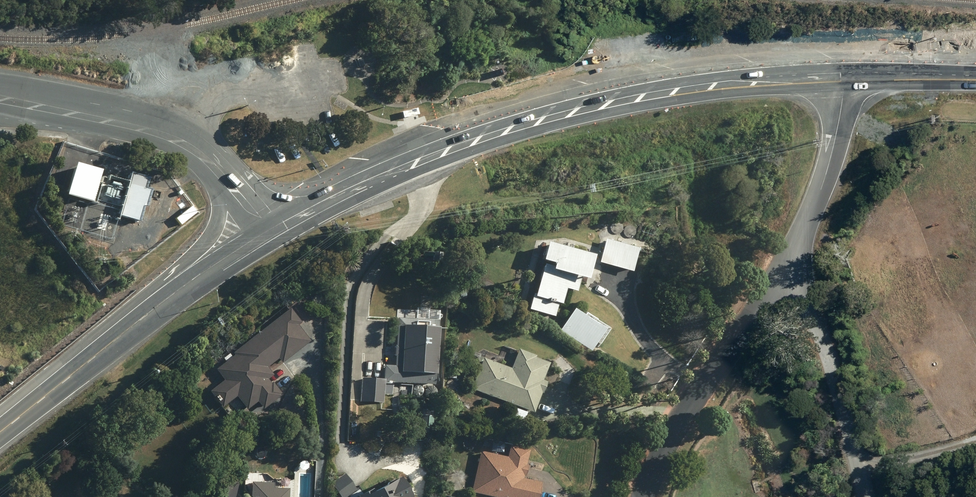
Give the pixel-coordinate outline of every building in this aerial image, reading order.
[(99,170),(73,163),(64,195),(90,202),(99,170)] [(123,204),(119,217),(139,222),(146,197),(149,197),(154,180),(132,174),(130,180),(103,172),(96,196),(123,204)] [(601,262),(633,270),(639,247),(607,239),(601,262)] [(534,292),(530,308),(555,315),(559,302),(562,302),(566,287),(577,290),(581,275),(588,277),(594,253),(548,240),(543,258),(555,261),(554,266),(545,263),(536,293),(534,292)] [(288,308),(231,352),(233,354),(215,368),(223,379),(209,390),(220,405),(235,394),(246,408),(257,400),(262,407),(280,394),(271,382),(269,384),(265,378),(270,374),(264,366),(277,356),(280,361),(307,340),(295,324),(298,322),(288,308)] [(606,328),(575,308),(560,330),(591,350),(606,328)] [(405,324),(402,371),(437,373),(441,327),(405,324)] [(535,357),(536,355),(520,348),(517,355),(510,352),(505,365),(484,357),(472,388),(515,404),(513,411),(525,415),(527,409),(534,411),(542,391),(543,391),(547,381),(543,379),(547,367),(549,368),(550,367),(548,366),(549,362),(535,357)] [(530,449),(511,445),(509,457),(481,451),(472,491),(499,496),(538,496),(542,482),(523,478),(524,474),(526,475),(528,464),(527,464),(530,449)] [(342,496),(346,496),(357,489),(346,473),(332,483),(342,496)] [(401,476),(374,490),(372,488),(359,495),(360,496),(413,496),(401,476)] [(289,489),(273,488),(273,482),(252,481),(251,496),(288,496),(289,489)]
